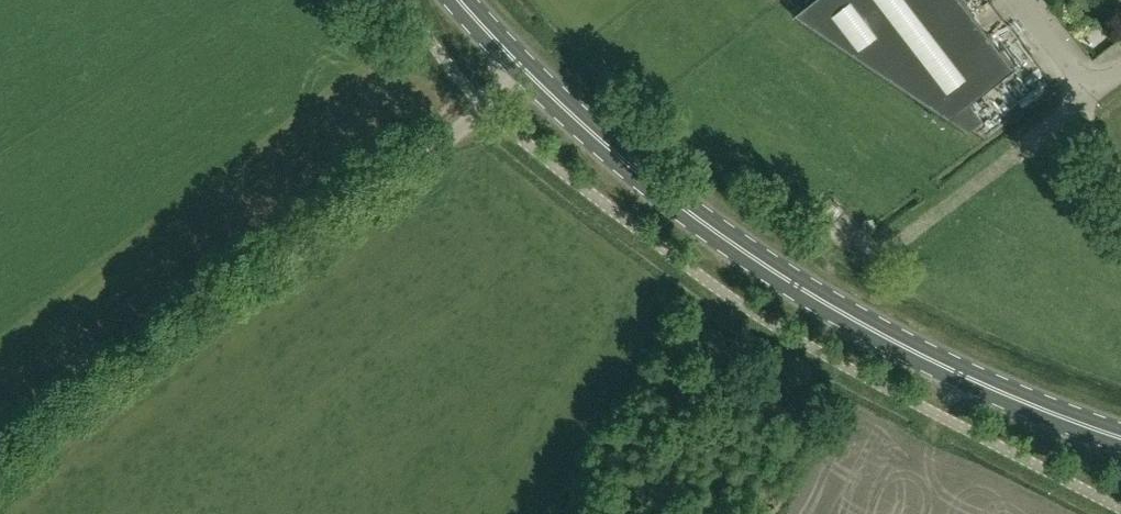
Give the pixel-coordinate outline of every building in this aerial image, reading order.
[(963,0),(813,0),(795,14),(970,132),(984,121),(970,104),(1016,68),(963,0)]
